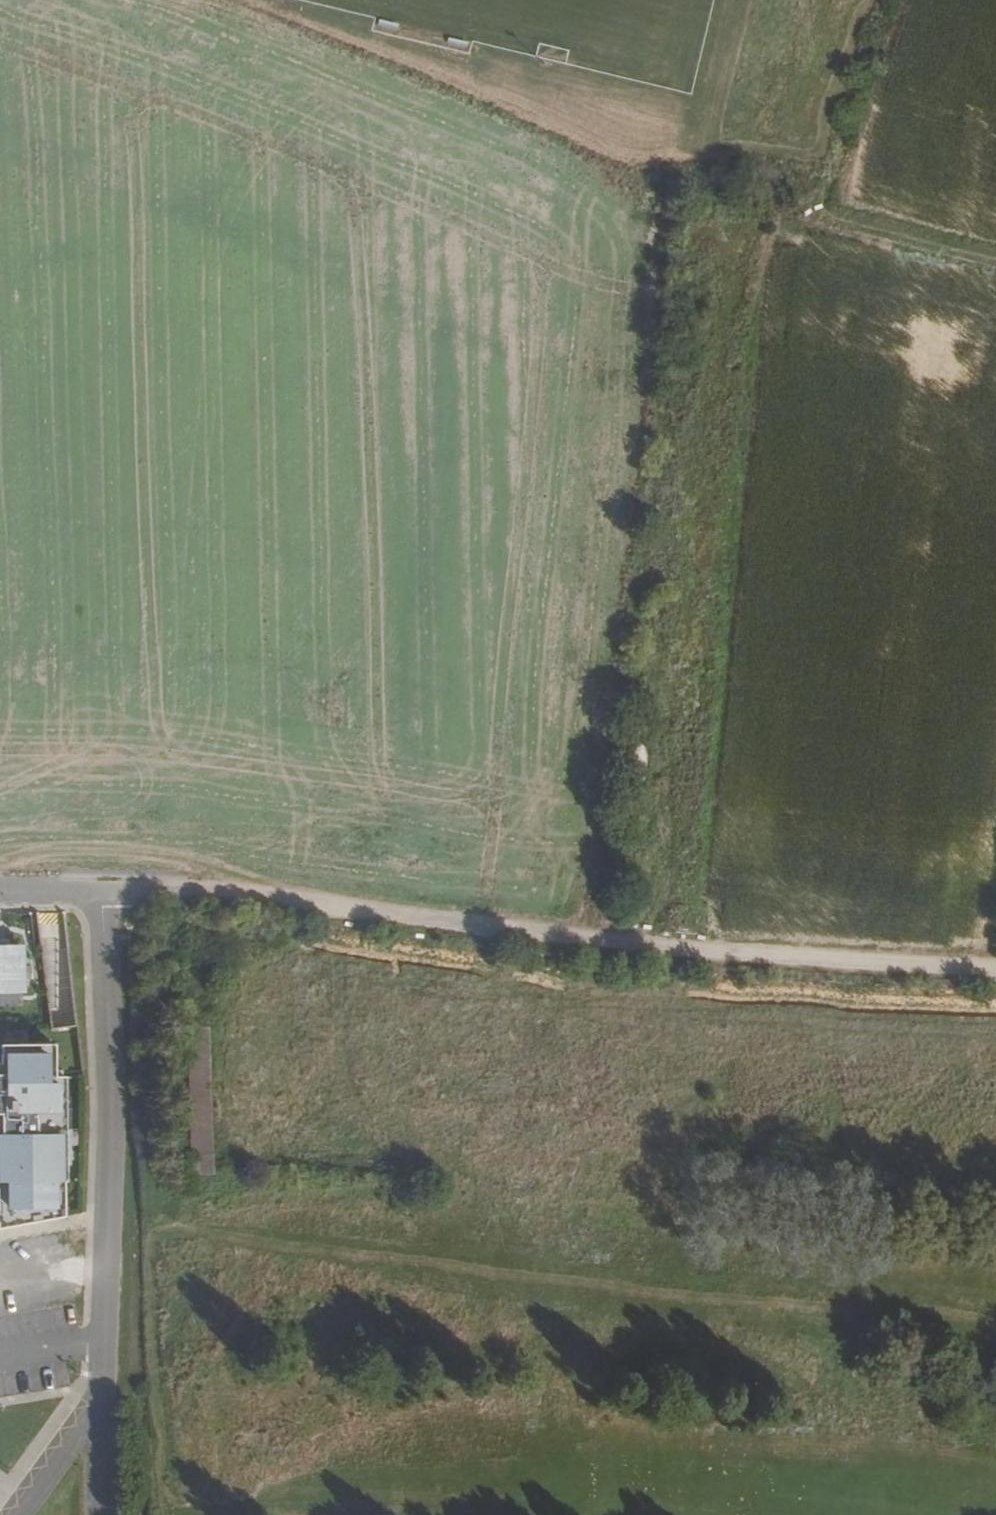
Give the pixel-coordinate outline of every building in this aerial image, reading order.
[(52,1027),(72,1024),(59,915),(39,917),(52,1027)] [(15,985),(14,941),(0,941),(0,985),(15,985)] [(191,1080),(209,1081),(210,1026),(192,1025),(191,1080)] [(60,1208),(60,1173),(63,1173),(62,1068),(53,1068),(53,1035),(0,1035),(0,1219),(60,1208)]
